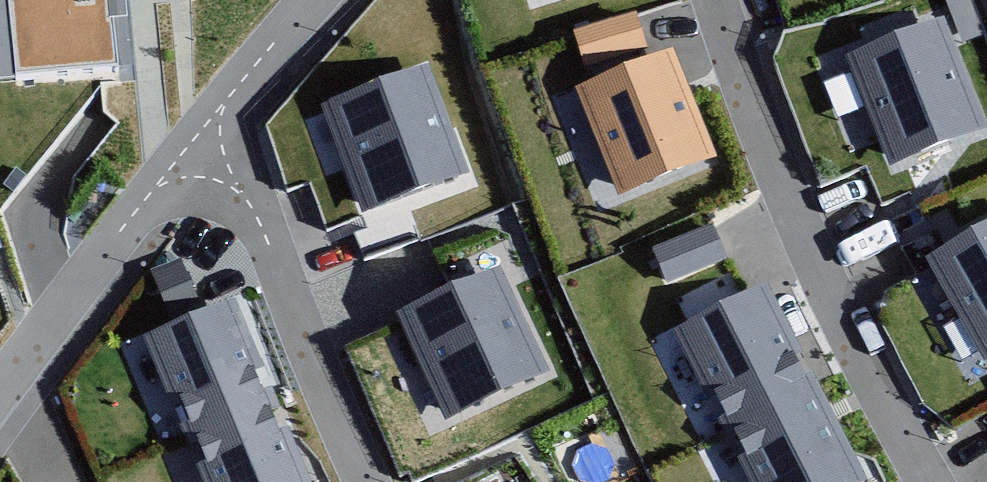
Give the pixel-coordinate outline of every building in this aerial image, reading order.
[(115,68),(109,0),(0,0),(0,78),(115,68)] [(574,33),(585,67),(648,48),(637,14),(574,33)] [(845,57),(888,169),(986,131),(986,124),(946,18),(845,57)] [(673,49),(574,88),(618,197),(717,157),(673,49)] [(427,63),(319,104),(362,215),(470,174),(427,63)] [(925,257),(984,362),(986,361),(986,223),(925,257)] [(654,249),(667,284),(728,261),(714,226),(654,249)] [(497,266),(395,314),(446,421),(548,373),(497,266)] [(673,330),(708,400),(716,396),(746,456),(738,460),(749,481),(866,481),(868,481),(767,283),(673,330)] [(143,337),(203,481),(311,481),(235,299),(143,337)]
